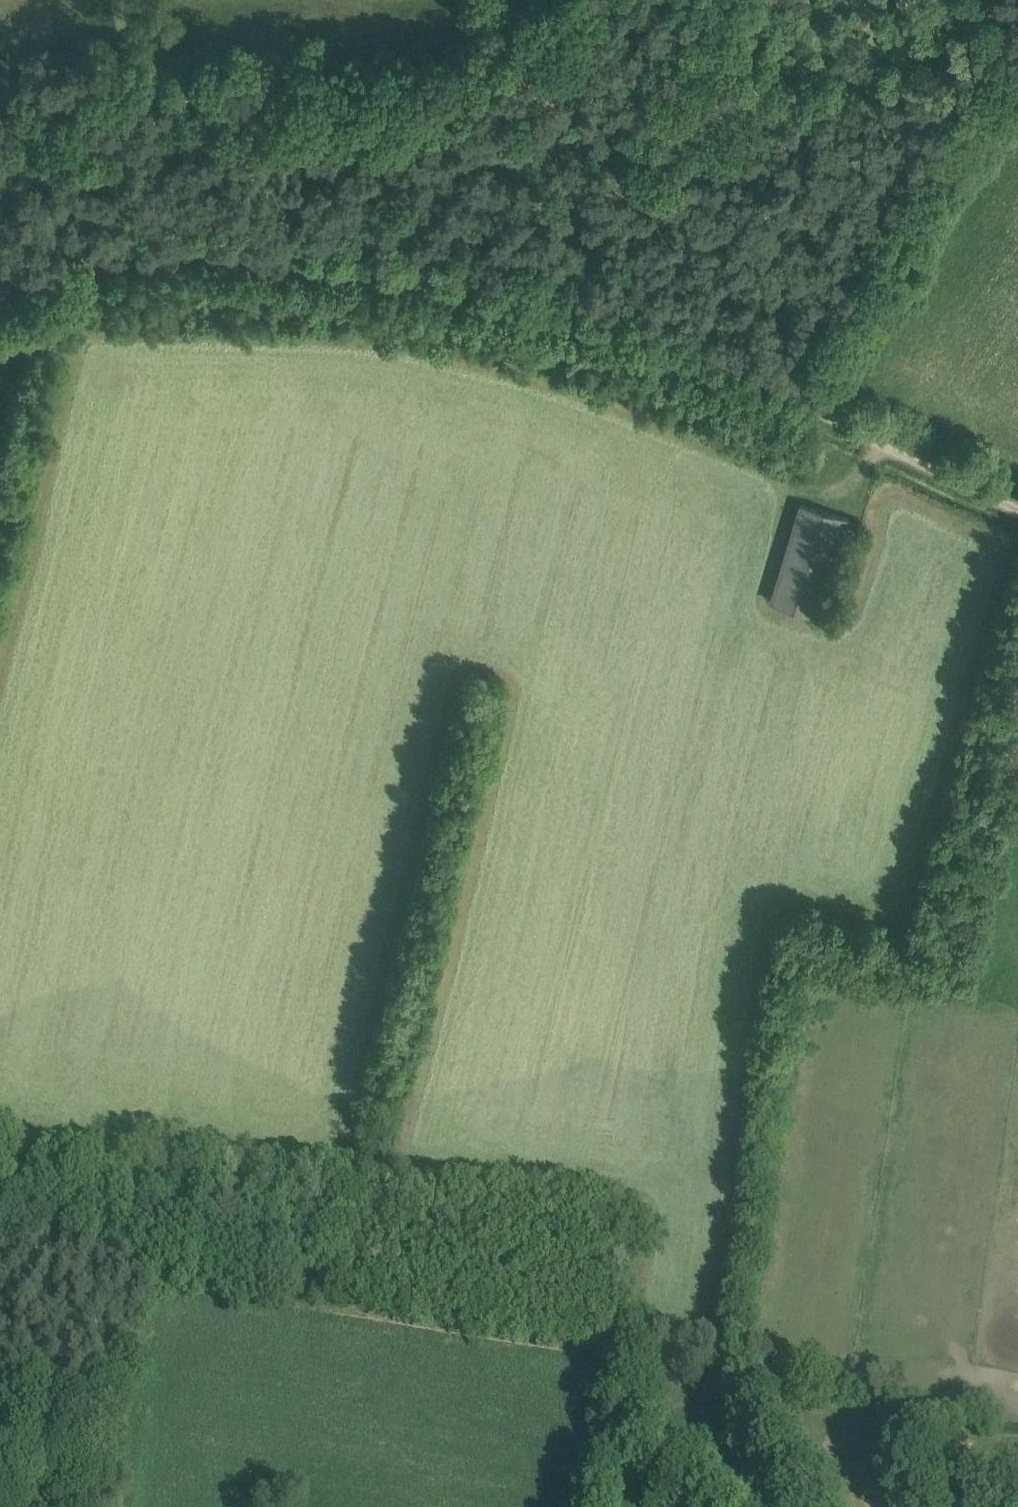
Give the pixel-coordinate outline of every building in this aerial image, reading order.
[(771,601),(820,616),(849,519),(801,504),(771,601)]
